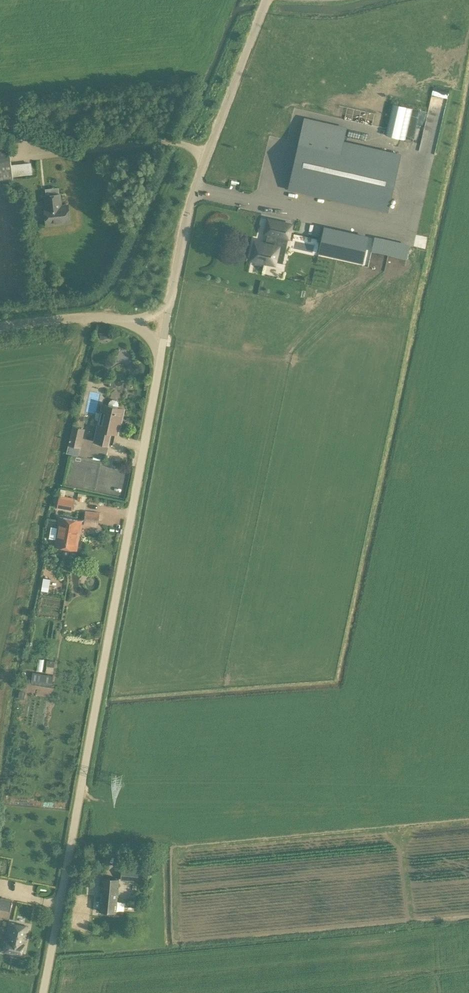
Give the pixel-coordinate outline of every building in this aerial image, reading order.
[(304,117),(287,188),(388,211),(401,154),(344,141),(347,127),(304,117)] [(13,178),(8,138),(0,139),(0,180),(13,178)] [(69,221),(68,204),(60,205),(59,193),(45,195),(46,206),(44,207),(46,224),(69,221)] [(253,250),(251,258),(260,260),(275,263),(279,246),(276,245),(278,235),(289,238),(292,224),(268,219),(265,232),(268,233),(265,243),(255,240),(254,245),(253,250)] [(319,252),(341,257),(346,232),(324,227),(319,252)] [(107,404),(107,405),(103,404),(94,440),(109,444),(112,432),(118,433),(123,409),(118,407),(118,406),(118,405),(118,404),(118,403),(117,403),(117,402),(117,401),(116,401),(115,400),(114,400),(112,400),(111,400),(110,400),(109,401),(108,401),(108,402),(108,403),(107,404)] [(78,456),(80,448),(85,429),(73,426),(66,453),(78,456)] [(72,510),(74,502),(74,500),(59,497),(57,508),(72,510)] [(98,527),(99,513),(85,511),(84,525),(98,527)] [(55,546),(66,548),(67,536),(70,519),(60,517),(55,546)] [(81,521),(70,519),(67,536),(66,548),(77,550),(81,521)] [(45,671),(53,672),(54,662),(47,661),(45,671)] [(32,670),(29,682),(50,687),(53,676),(32,670)] [(121,867),(120,879),(138,881),(139,869),(121,867)] [(116,912),(120,879),(102,878),(100,910),(116,912)] [(12,901),(0,899),(0,910),(10,912),(12,901)] [(29,928),(12,925),(6,952),(23,956),(29,928)]
